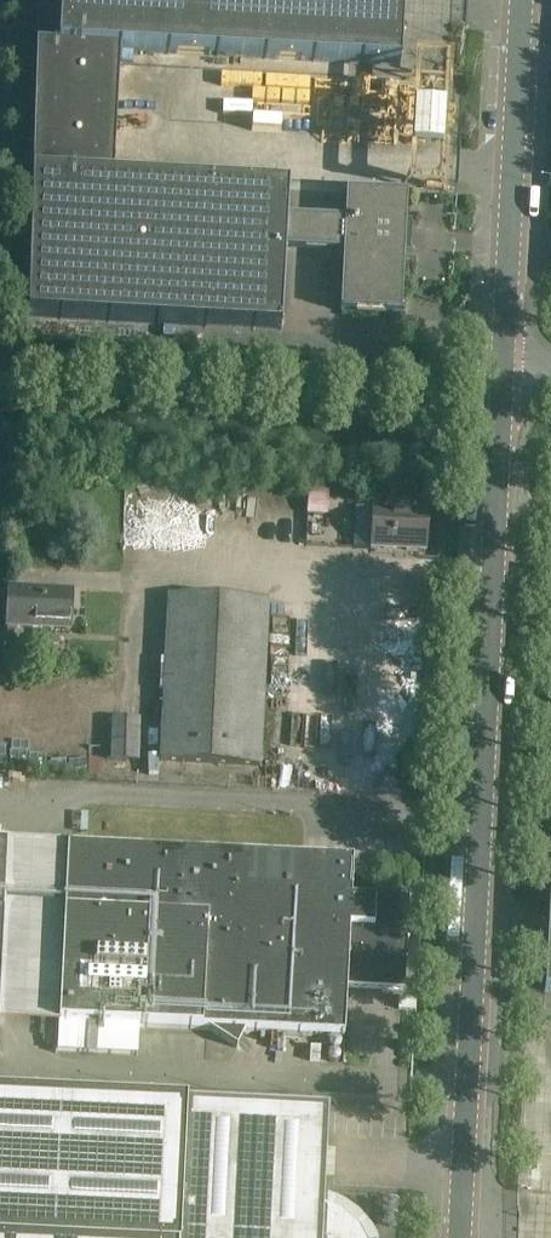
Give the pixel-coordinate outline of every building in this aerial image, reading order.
[(36,46),(120,51),(399,66),(403,0),(38,0),(36,46)] [(33,162),(27,318),(32,318),(280,332),(285,251),(342,254),(339,311),(401,315),(404,257),(409,257),(411,225),(405,225),(407,197),(346,193),(344,222),(287,219),(288,189),(112,180),(114,154),(120,51),(36,46),(33,150),(33,162)] [(308,486),(307,514),(327,515),(329,487),(308,486)] [(428,512),(373,509),(371,550),(426,552),(428,512)] [(72,592),(9,589),(7,628),(70,631),(72,592)] [(260,766),(268,602),(168,597),(160,761),(260,766)] [(2,655),(13,655),(13,640),(2,640),(2,655)] [(141,724),(112,722),(110,758),(140,759),(141,724)] [(353,861),(67,847),(57,1051),(137,1055),(139,1028),(209,1031),(237,1049),(245,1033),(344,1038),(346,988),(404,991),(406,940),(408,940),(409,928),(407,928),(408,895),(351,892),(353,861)] [(361,1234),(356,1228),(350,1223),(344,1218),(338,1214),(331,1211),(325,1209),(325,1212),(322,1212),(327,1111),(0,1095),(0,1237),(364,1237),(361,1234)] [(527,1187),(550,1188),(550,1152),(540,1152),(540,1163),(528,1163),(527,1187)]
